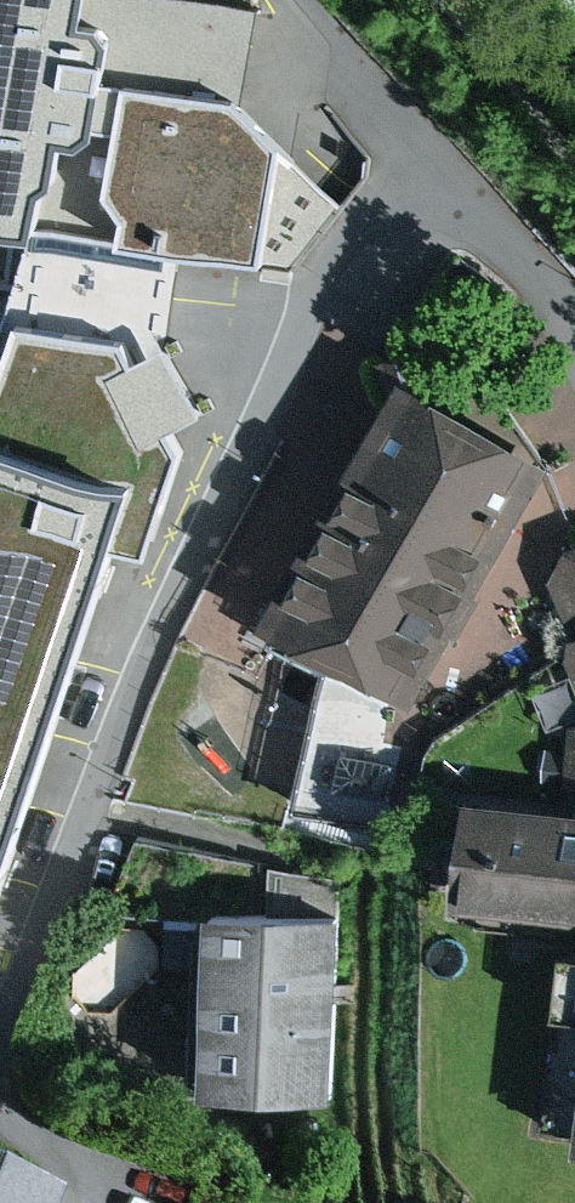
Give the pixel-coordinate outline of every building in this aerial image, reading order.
[(8,215),(203,249),(255,259),(276,139),(229,90),(243,10),(188,0),(111,0),(107,22),(56,13),(58,0),(0,0),(0,213),(8,215)] [(337,202),(276,139),(255,259),(291,270),(337,202)] [(48,704),(100,537),(131,546),(172,443),(160,421),(192,409),(165,364),(189,311),(203,249),(8,215),(0,245),(0,853),(48,704)] [(542,463),(385,374),(247,614),(404,704),(542,463)] [(547,580),(566,632),(574,629),(574,539),(558,545),(547,580)] [(566,632),(558,656),(574,699),(574,629),(566,632)] [(286,806),(393,830),(414,737),(307,712),(286,806)] [(563,720),(562,786),(574,787),(574,715),(563,720)] [(450,791),(435,897),(574,917),(574,809),(450,791)] [(268,907),(205,904),(197,1086),(333,1092),(342,911),(268,907)] [(551,1014),(536,1127),(560,1130),(559,1141),(574,1143),(574,1017),(551,1014)] [(0,1167),(0,1202),(41,1202),(48,1185),(0,1167)]
